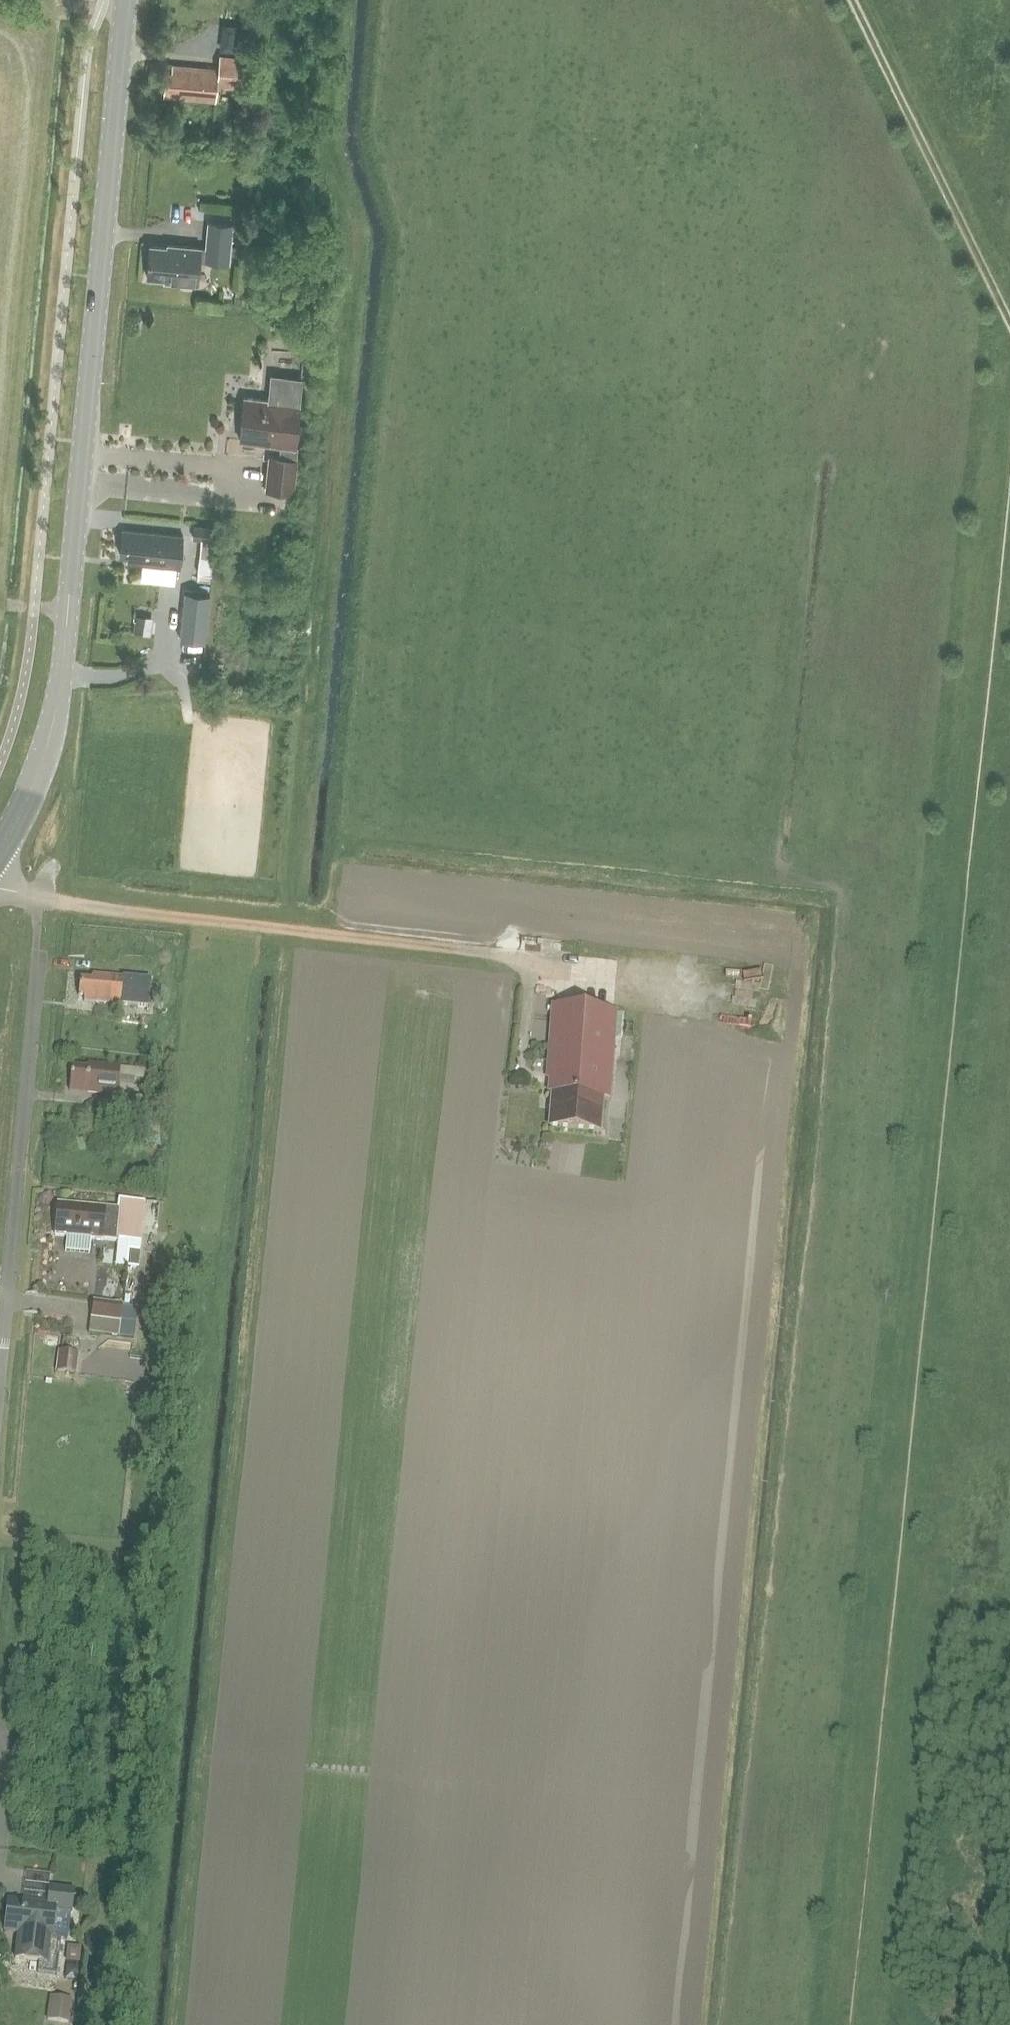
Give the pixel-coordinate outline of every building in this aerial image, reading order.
[(217,45),(234,49),(239,25),(223,21),(217,45)] [(172,67),(172,73),(165,72),(164,91),(170,92),(169,98),(215,102),(217,86),(247,89),(250,59),(220,57),(219,70),(218,69),(218,70),(172,66),(172,67)] [(206,249),(167,245),(167,247),(150,246),(147,278),(164,279),(164,282),(196,285),(198,262),(228,265),(232,225),(208,223),(206,249)] [(296,445),(302,378),(272,375),(270,400),(243,397),(239,441),(280,445),(279,457),(269,456),(265,489),(293,492),(298,445),(296,445)] [(201,539),(214,540),(215,527),(194,526),(193,538),(201,539)] [(182,538),(131,534),(123,533),(121,556),(129,557),(129,563),(180,567),(182,538)] [(214,540),(201,539),(198,574),(211,575),(214,540)] [(210,595),(184,593),(179,640),(205,643),(210,595)] [(135,624),(134,633),(151,636),(153,623),(135,621),(135,624)] [(145,1002),(146,982),(94,978),(94,983),(81,982),(79,999),(121,1002),(122,1000),(145,1002)] [(608,1097),(616,1012),(552,1006),(546,1078),(549,1078),(548,1089),(553,1089),(550,1128),(598,1132),(601,1097),(608,1097)] [(117,1096),(119,1081),(150,1083),(152,1071),(120,1068),(120,1070),(90,1068),(89,1073),(72,1071),(71,1087),(77,1088),(76,1094),(117,1096)] [(116,1243),(116,1242),(139,1244),(138,1253),(128,1252),(126,1269),(137,1270),(140,1244),(144,1204),(119,1201),(118,1211),(58,1205),(55,1237),(116,1243)] [(120,1338),(124,1308),(125,1293),(113,1292),(113,1295),(95,1293),(93,1303),(89,1334),(120,1338)] [(74,1374),(78,1341),(63,1339),(61,1353),(59,1353),(56,1372),(74,1374)] [(48,1888),(47,1897),(47,1906),(9,1902),(5,1933),(19,1934),(16,1958),(48,1962),(51,1938),(66,1940),(69,1914),(71,1890),(48,1888)] [(57,1975),(61,1939),(51,1938),(48,1962),(41,1961),(39,1973),(57,1975)] [(72,2023),(74,2000),(53,1997),(50,2020),(72,2023)]
